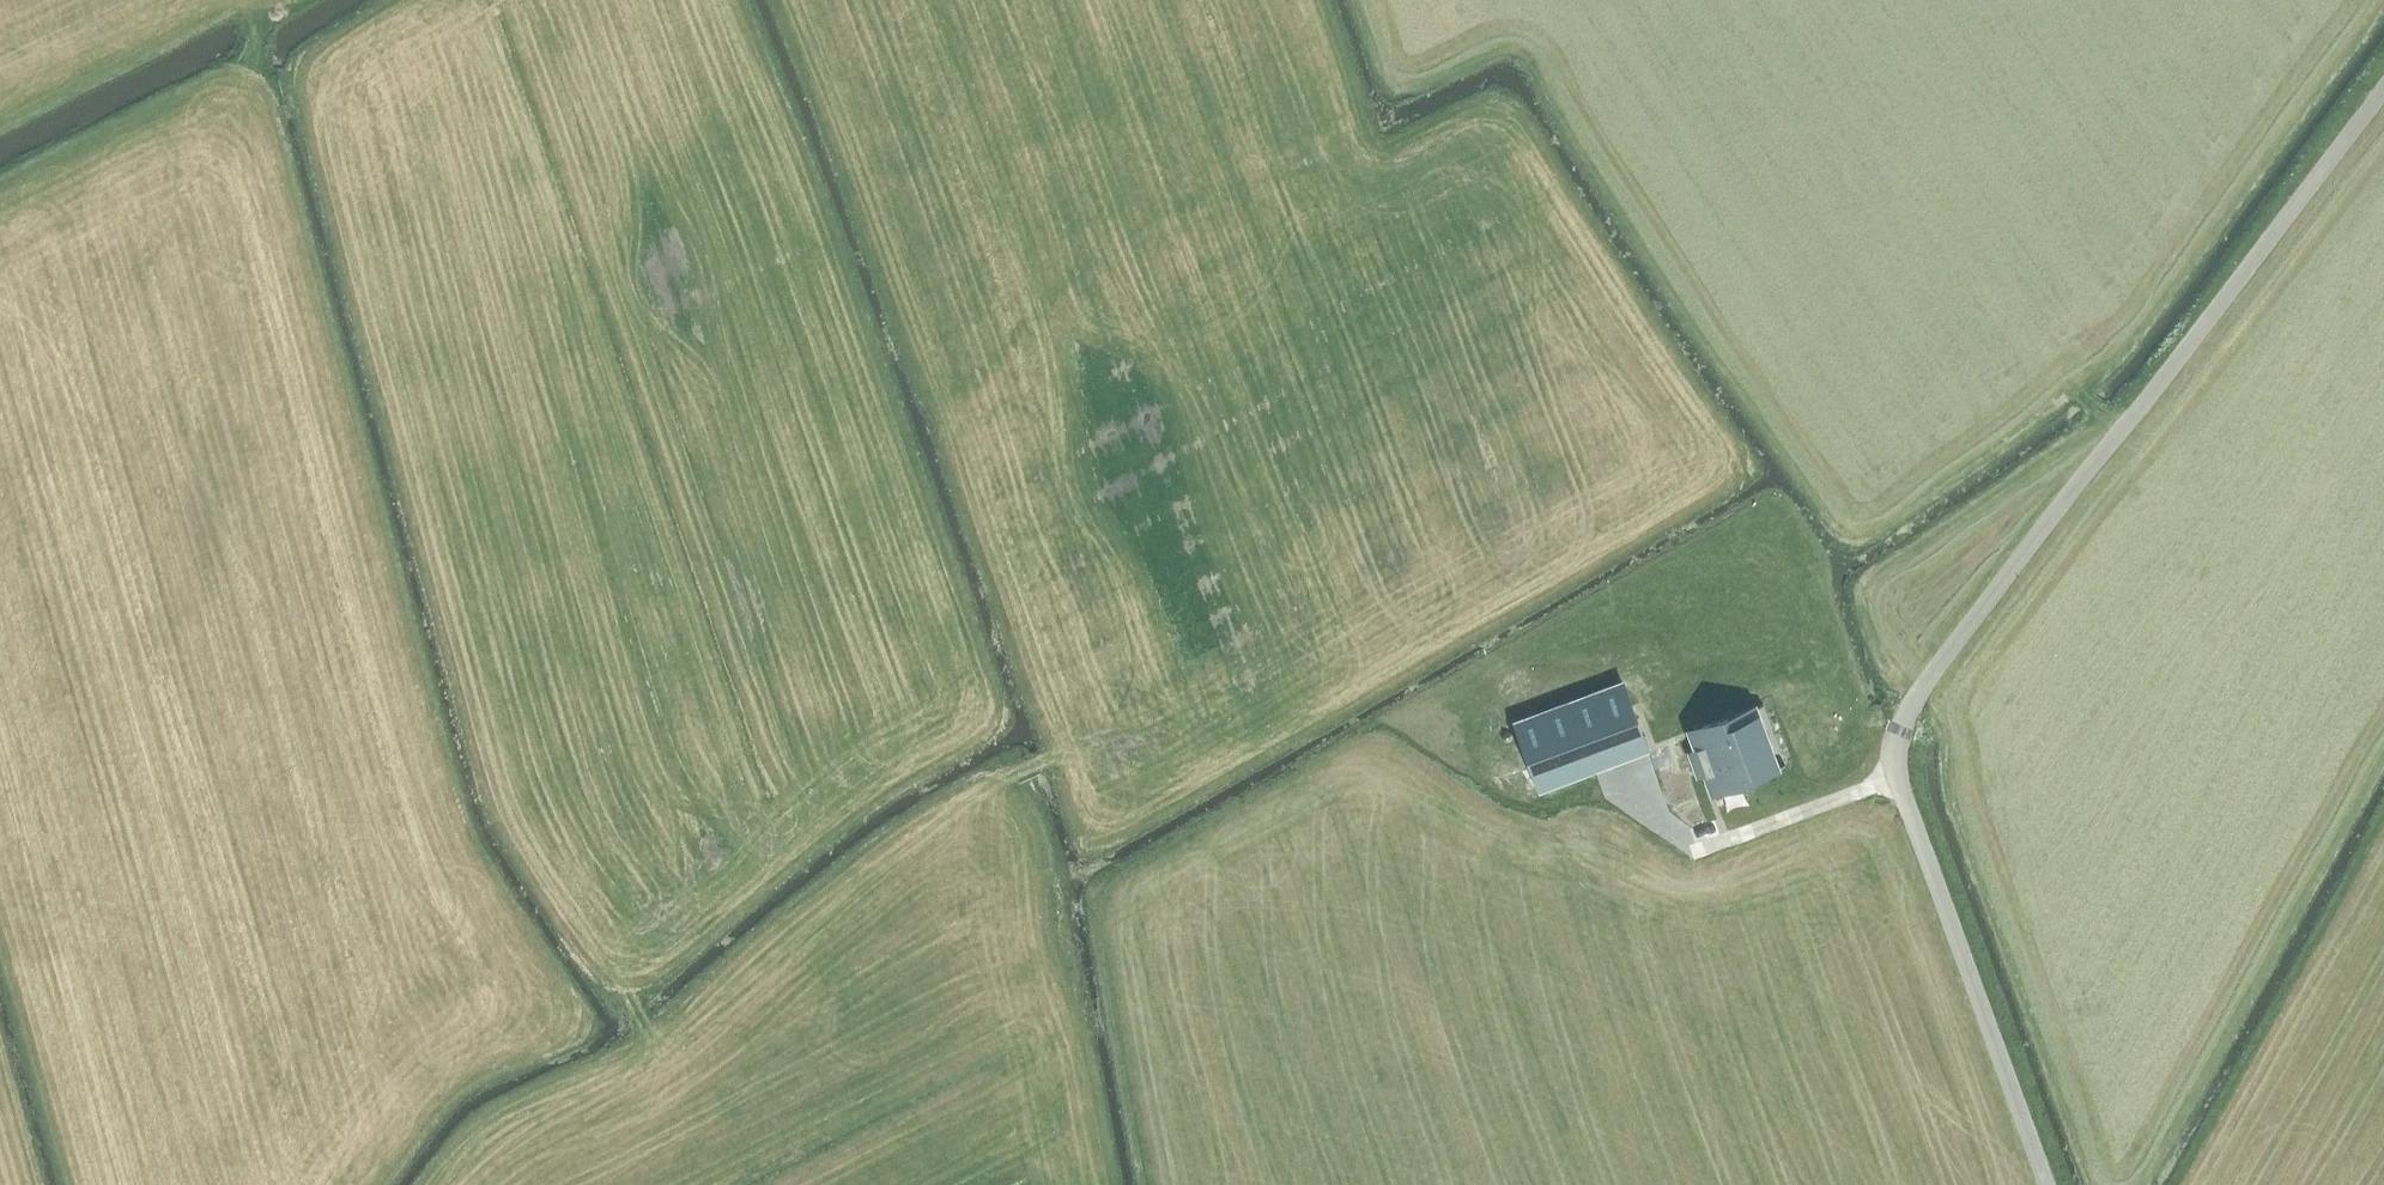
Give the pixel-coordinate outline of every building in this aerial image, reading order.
[(1538,788),(1647,747),(1623,684),(1514,725),(1538,788)] [(1771,770),(1748,709),(1692,730),(1715,791),(1771,770)]
